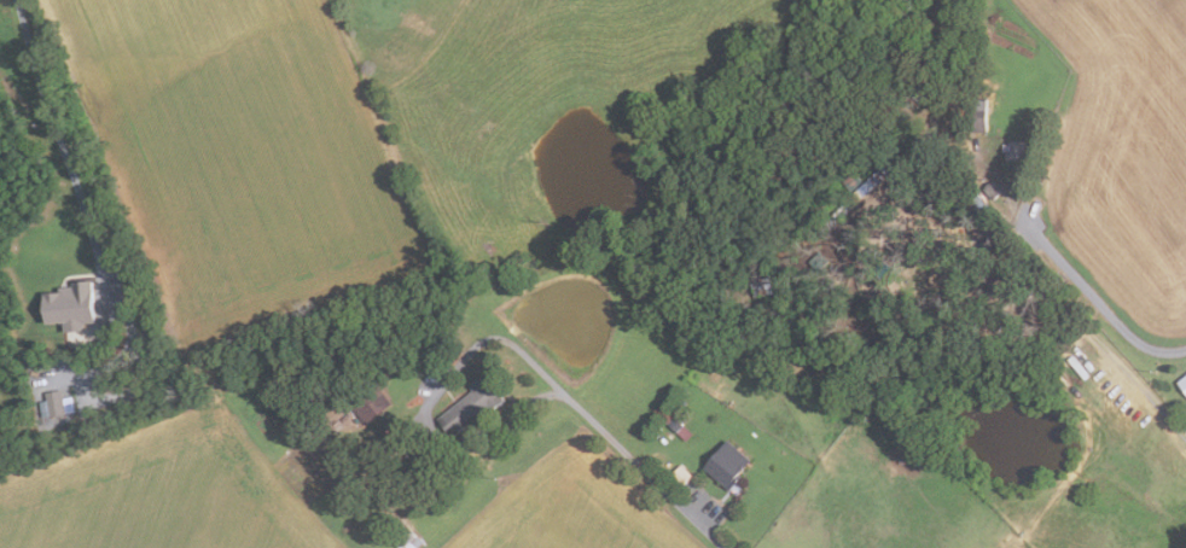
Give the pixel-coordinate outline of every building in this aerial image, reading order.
[(924,101),(911,100),(913,86),(926,87),(924,101)] [(984,132),(971,132),(971,98),(986,98),(984,132)] [(890,173),(837,222),(830,215),(883,164),(890,173)] [(860,180),(849,191),(841,182),(851,171),(860,180)] [(908,196),(897,193),(901,179),(911,181),(908,196)] [(993,199),(984,188),(992,182),(1000,193),(993,199)] [(917,199),(912,197),(918,186),(923,187),(917,199)] [(975,234),(970,226),(977,221),(982,229),(975,234)] [(829,262),(818,273),(807,262),(818,251),(829,262)] [(754,298),(748,275),(767,270),(773,293),(754,298)] [(100,321),(89,322),(89,330),(68,331),(68,322),(51,322),(50,292),(64,291),(64,286),(76,286),(76,281),(98,280),(100,321)] [(955,330),(955,317),(971,316),(971,328),(955,330)] [(873,354),(874,339),(883,340),(880,355),(873,354)] [(455,436),(441,416),(476,389),(472,385),(489,372),(510,398),(493,412),(489,408),(483,413),(488,419),(479,426),(475,420),(455,436)] [(1178,381),(1185,375),(1185,393),(1178,381)] [(367,426),(351,407),(378,385),(394,404),(367,426)] [(68,413),(45,416),(42,401),(50,400),(48,392),(65,390),(68,413)] [(686,441),(665,422),(672,415),(692,433),(686,441)] [(670,438),(663,445),(658,441),(664,433),(670,438)] [(728,489),(702,467),(726,438),(750,459),(734,477),(737,479),(728,489)] [(681,485),(669,474),(679,465),(691,476),(681,485)] [(426,542),(419,547),(402,547),(386,529),(403,514),(426,542)]
